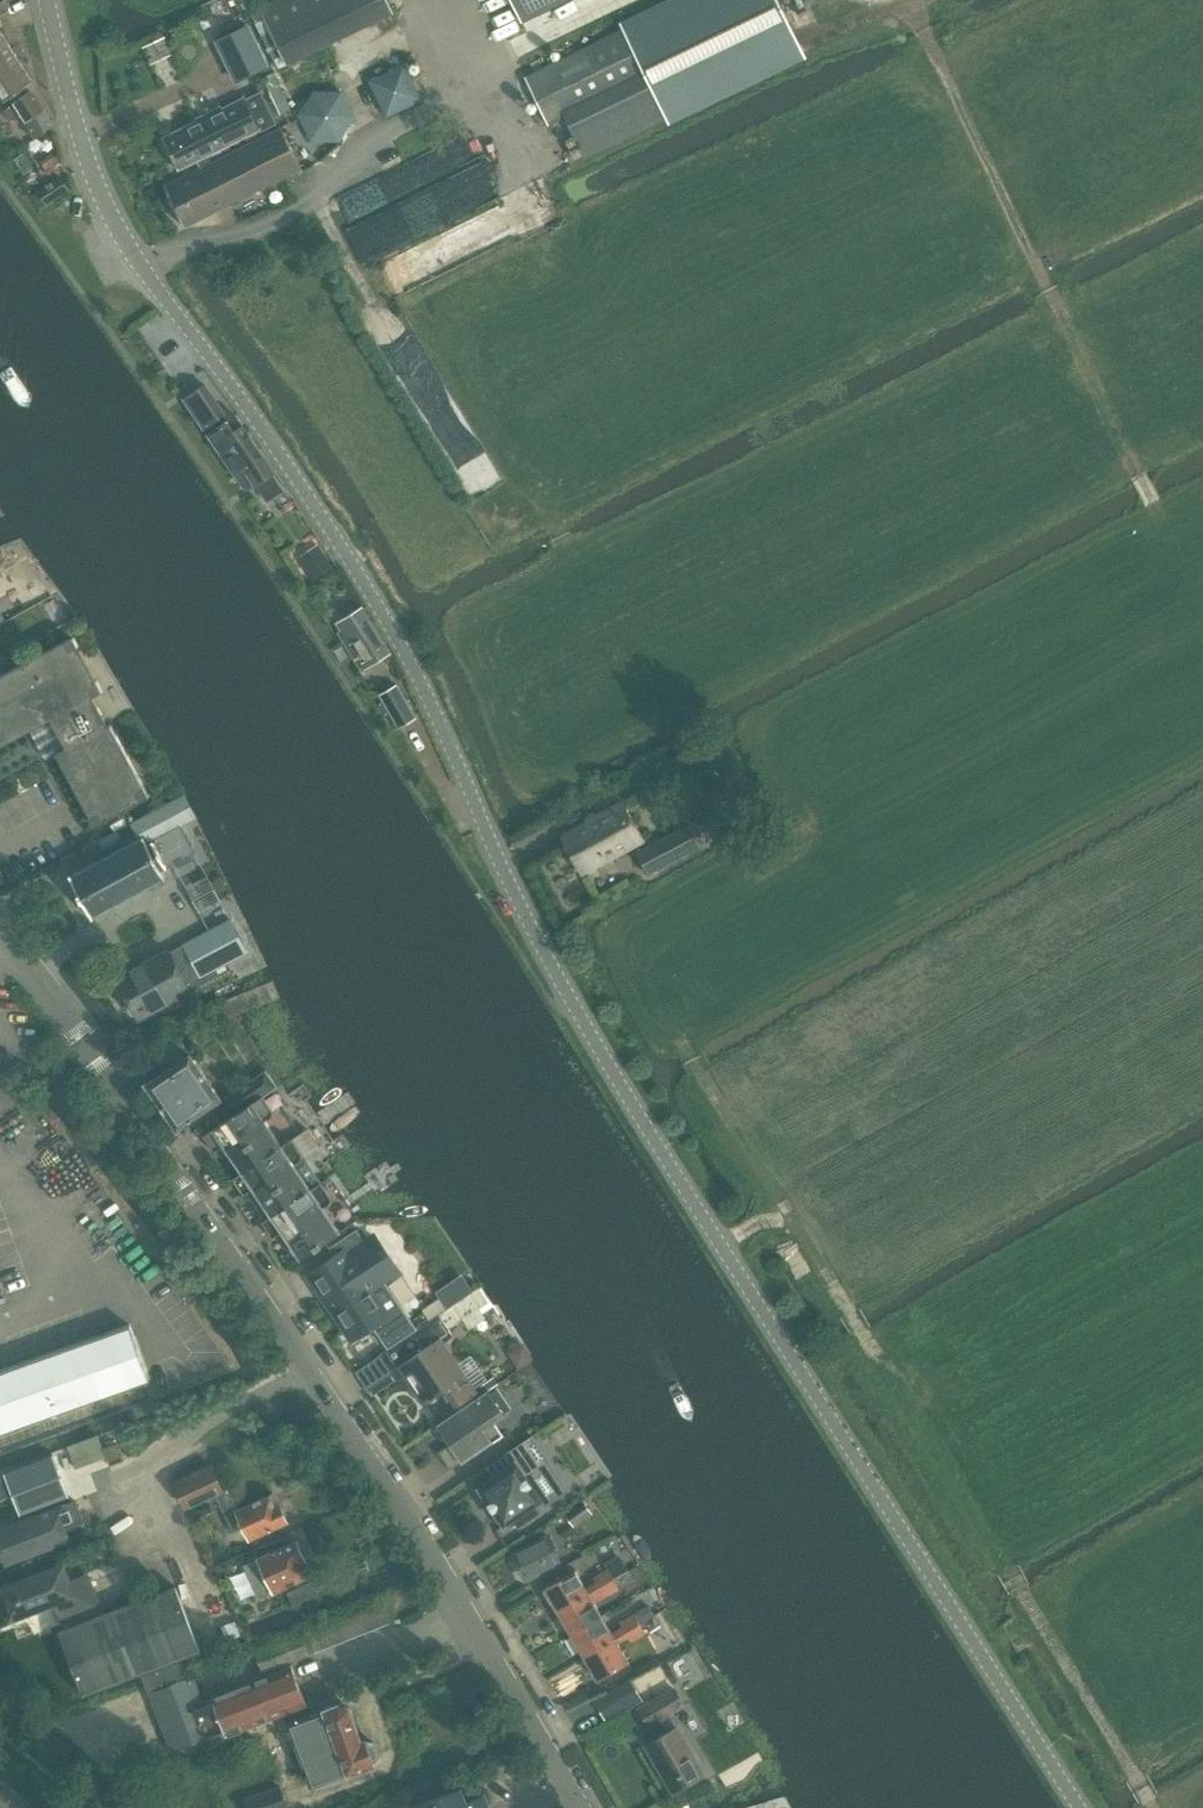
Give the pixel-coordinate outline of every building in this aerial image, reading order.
[(9,4),(8,3),(13,0),(0,0),(0,10),(9,4)] [(261,7),(287,64),(395,13),(388,0),(276,0),(261,7)] [(522,22),(567,0),(511,0),(522,22)] [(585,157),(667,117),(668,119),(802,53),(776,0),(678,0),(623,27),(624,29),(525,78),(548,125),(566,116),(585,157)] [(217,41),(236,81),(266,67),(247,27),(217,41)] [(19,63),(0,33),(0,75),(19,63)] [(164,36),(141,48),(149,64),(172,52),(164,36)] [(0,75),(0,96),(3,101),(10,97),(14,103),(4,109),(10,120),(20,114),(35,136),(50,127),(52,126),(52,125),(31,92),(26,95),(22,89),(31,83),(19,63),(0,75)] [(405,65),(371,80),(388,116),(422,101),(405,65)] [(196,159),(200,168),(211,163),(207,154),(258,130),(259,133),(277,125),(261,92),(221,112),(219,108),(209,113),(211,116),(163,140),(177,169),(196,159)] [(310,107),(297,131),(308,158),(335,159),(353,134),(339,108),(310,107)] [(211,163),(200,168),(201,169),(165,186),(185,228),(303,169),(282,129),(211,163)] [(52,155),(41,163),(46,169),(57,161),(52,155)] [(60,178),(39,192),(46,203),(67,189),(60,178)] [(204,385),(184,399),(242,484),(246,491),(255,485),(272,474),(274,472),(235,414),(232,409),(219,406),(204,385)] [(331,568),(324,556),(312,564),(310,572),(315,579),(331,568)] [(390,652),(361,607),(340,620),(344,626),(337,631),(361,670),(390,652)] [(51,720),(56,729),(45,735),(50,745),(60,740),(65,749),(56,754),(95,826),(105,820),(106,821),(151,796),(112,724),(109,725),(93,697),(104,691),(74,636),(0,676),(0,747),(51,720)] [(390,712),(398,727),(416,717),(397,686),(380,696),(384,702),(379,705),(382,709),(386,707),(390,712)] [(181,826),(195,818),(183,796),(131,823),(139,839),(143,846),(147,843),(161,869),(167,866),(167,868),(193,854),(196,853),(181,826)] [(562,835),(583,873),(644,840),(623,802),(562,835)] [(699,844),(689,825),(638,853),(648,873),(699,844)] [(116,831),(100,840),(104,848),(120,839),(116,831)] [(79,891),(78,892),(79,893),(83,900),(82,900),(83,901),(84,901),(90,912),(88,913),(90,916),(92,915),(92,917),(166,877),(161,869),(147,843),(143,846),(139,839),(71,876),(71,877),(69,878),(71,881),(73,880),(79,891)] [(170,952),(187,983),(187,984),(248,951),(231,919),(170,952)] [(174,991),(187,983),(170,952),(170,951),(117,979),(138,1017),(177,996),(174,991)] [(145,1084),(177,1131),(222,1099),(180,1038),(153,1057),(163,1072),(145,1084)] [(233,1116),(203,1136),(215,1152),(223,1146),(241,1173),(281,1145),(265,1121),(271,1117),(272,1110),(263,1097),(271,1091),(272,1091),(277,1087),(266,1070),(260,1074),(257,1076),(247,1083),(246,1084),(257,1100),(233,1116)] [(246,1084),(222,1100),(233,1116),(257,1100),(246,1084)] [(252,1190),(270,1216),(311,1189),(294,1164),(300,1160),(301,1153),(291,1138),(281,1145),(241,1173),(232,1179),(244,1195),(252,1190)] [(311,1189),(270,1216),(262,1222),(273,1238),(281,1233),(300,1260),(341,1233),(324,1208),(330,1204),(331,1197),(321,1182),(311,1189)] [(366,1242),(357,1229),(329,1247),(335,1257),(309,1275),(322,1295),(327,1301),(352,1339),(372,1326),(388,1349),(390,1348),(412,1332),(417,1329),(384,1282),(399,1272),(387,1254),(387,1253),(384,1248),(383,1248),(375,1236),(366,1242)] [(412,1332),(390,1348),(388,1349),(379,1355),(393,1374),(404,1367),(407,1372),(405,1374),(424,1403),(432,1398),(434,1401),(438,1397),(436,1394),(446,1388),(456,1404),(475,1391),(442,1342),(453,1334),(448,1327),(460,1319),(451,1306),(417,1329),(412,1332)] [(0,1371),(0,1434),(150,1381),(130,1325),(0,1371)] [(493,1378),(478,1388),(483,1394),(498,1384),(493,1378)] [(438,1452),(450,1470),(502,1435),(493,1422),(504,1415),(488,1391),(438,1425),(451,1444),(438,1452)] [(496,1475),(479,1487),(504,1525),(512,1520),(518,1516),(523,1524),(539,1513),(534,1505),(540,1501),(544,1506),(565,1492),(546,1463),(540,1467),(523,1442),(489,1464),(489,1465),(496,1475)] [(103,1447),(108,1461),(121,1456),(117,1443),(103,1447)] [(53,1455),(5,1473),(20,1514),(68,1496),(53,1455)] [(283,1509),(280,1508),(277,1504),(273,1494),(238,1510),(228,1487),(222,1489),(211,1465),(175,1481),(187,1507),(217,1494),(232,1530),(244,1525),(250,1539),(287,1522),(285,1518),(286,1515),(283,1509)] [(75,1500),(0,1528),(0,1551),(5,1565),(70,1540),(64,1524),(81,1517),(75,1500)] [(582,1502),(565,1513),(573,1526),(590,1514),(582,1502)] [(267,1553),(245,1564),(261,1597),(274,1591),(275,1592),(307,1576),(311,1575),(305,1561),(304,1559),(307,1553),(303,1544),(296,1542),(296,1541),(295,1540),(289,1543),(285,1534),(263,1545),(267,1553)] [(514,1554),(525,1578),(560,1561),(549,1537),(514,1554)] [(575,1570),(545,1588),(558,1611),(613,1579),(628,1571),(622,1560),(609,1567),(593,1577),(595,1580),(585,1587),(575,1570)] [(0,1604),(0,1626),(54,1605),(60,1620),(100,1605),(94,1588),(76,1595),(63,1563),(0,1587),(0,1603),(0,1604)] [(613,1579),(558,1611),(571,1634),(602,1616),(594,1603),(619,1589),(613,1579)] [(84,1696),(141,1674),(181,1658),(201,1651),(176,1586),(59,1631),(84,1696)] [(602,1616),(571,1634),(585,1657),(640,1625),(634,1615),(620,1623),(622,1628),(612,1634),(602,1616)] [(234,1622),(221,1627),(226,1640),(239,1635),(234,1622)] [(640,1625),(585,1657),(598,1680),(628,1662),(618,1643),(628,1637),(631,1642),(645,1634),(640,1625)] [(181,1658),(141,1674),(171,1751),(225,1730),(227,1736),(306,1705),(291,1665),(212,1696),(213,1699),(203,1702),(193,1676),(188,1678),(181,1658)] [(627,1664),(602,1678),(605,1684),(631,1672),(627,1664)] [(594,1700),(604,1717),(629,1702),(619,1685),(594,1700)] [(684,1705),(675,1689),(640,1710),(649,1725),(653,1723),(660,1736),(647,1744),(674,1791),(704,1773),(677,1726),(675,1727),(667,1714),(684,1705)] [(348,1707),(339,1703),(300,1718),(286,1723),(311,1788),(374,1764),(373,1762),(378,1756),(378,1755),(373,1743),(365,1741),(364,1739),(361,1741),(348,1707)] [(247,1807),(287,1807),(280,1787),(244,1799),(247,1807)] [(407,1807),(489,1807),(488,1806),(484,1795),(475,1799),(472,1806),(466,1804),(467,1803),(461,1788),(457,1790),(416,1805),(407,1807)]
